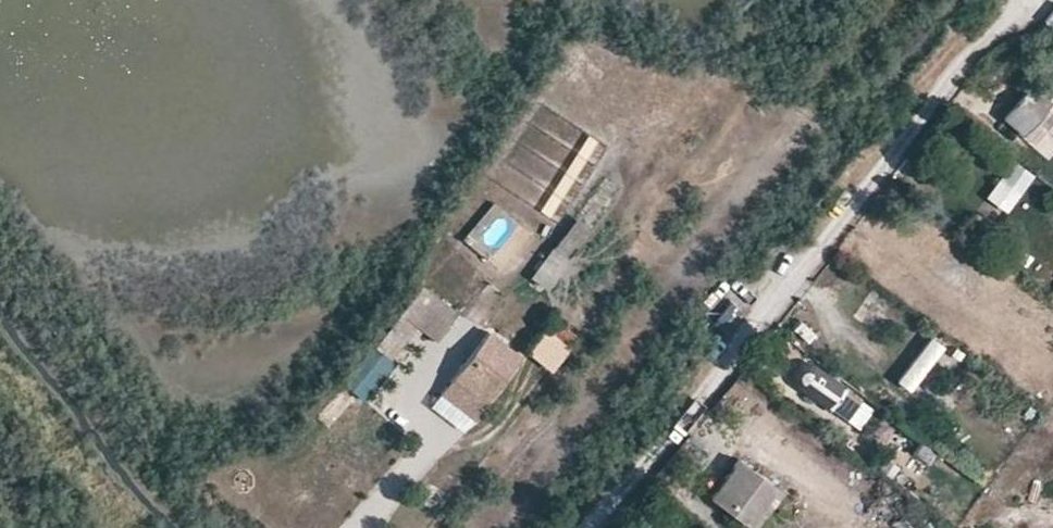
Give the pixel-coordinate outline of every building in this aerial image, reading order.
[(1043,18),(1052,27),(1052,7),(1043,18)] [(1002,113),(1022,129),(1049,97),(1029,80),(1002,113)] [(1000,177),(1016,189),(1029,172),(1013,159),(1000,177)] [(1016,189),(1000,177),(988,193),(1004,206),(1016,189)] [(500,263),(524,230),(499,213),(476,245),(500,263)] [(578,235),(566,223),(520,281),(534,293),(578,235)] [(398,314),(419,330),(442,300),(420,284),(398,314)] [(419,330),(429,336),(450,308),(442,300),(419,330)] [(555,373),(574,349),(548,328),(529,352),(555,373)] [(517,357),(484,329),(457,366),(436,395),(468,419),(517,357)] [(946,349),(933,339),(916,361),(899,384),(913,394),(946,349)] [(342,382),(365,399),(392,365),(368,347),(342,382)] [(842,418),(855,400),(806,364),(802,365),(797,368),(794,371),(793,376),(795,382),(842,418)] [(909,447),(918,436),(903,425),(896,437),(909,447)] [(750,527),(778,489),(755,473),(735,459),(708,496),(750,527)]
